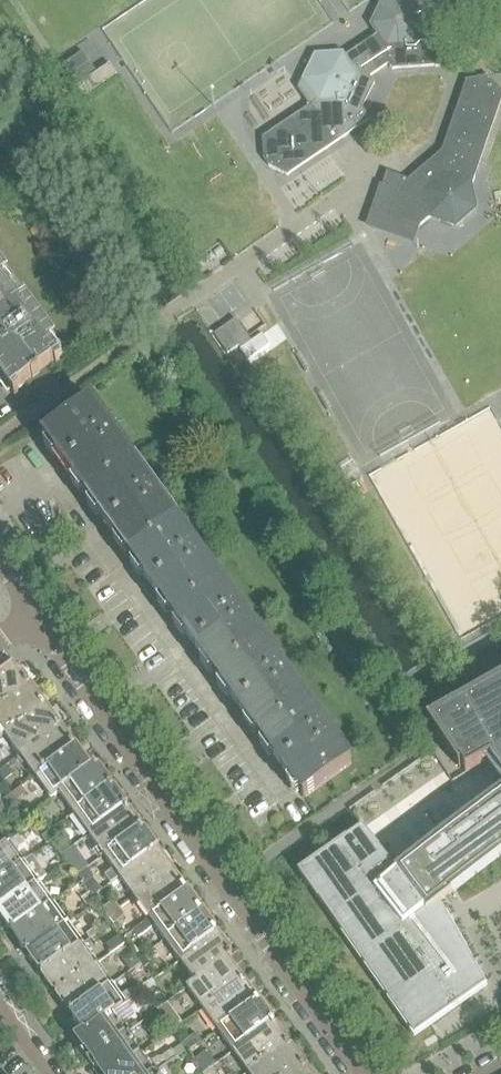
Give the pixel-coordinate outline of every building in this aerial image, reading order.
[(374,84),(369,77),(388,64),(392,70),(393,70),(393,69),(435,66),(435,67),(438,67),(451,41),(436,20),(424,21),(410,0),(405,0),(383,2),(372,25),(378,35),(344,58),(342,55),(316,56),(304,80),(318,101),(311,106),(264,138),(263,138),(262,138),(264,160),(268,167),(288,176),(289,175),(288,175),(369,120),(370,121),(371,120),(362,108),(374,84)] [(470,184),(473,184),(475,177),(474,177),(500,100),(500,91),(489,77),(466,81),(465,82),(466,83),(442,152),(409,181),(387,173),(374,212),(418,228),(431,217),(455,226),(475,208),(470,184)] [(0,266),(0,305),(18,292),(0,266)] [(42,324),(18,292),(0,305),(0,377),(15,397),(18,394),(17,391),(27,385),(46,370),(55,364),(57,367),(61,364),(59,362),(65,357),(42,324)] [(235,319),(224,327),(238,346),(241,350),(251,342),(235,319)] [(224,327),(212,335),(227,355),(238,346),(224,327)] [(257,349),(235,364),(242,375),(264,360),(257,349)] [(58,387),(46,370),(27,385),(38,401),(58,387)] [(135,464),(113,434),(91,404),(44,438),(87,498),(135,464)] [(178,524),(156,494),(135,464),(87,498),(130,558),(178,524)] [(221,584),(200,554),(178,524),(130,558),(174,618),(221,584)] [(265,644),(243,614),(221,584),(174,618),(217,679),(265,644)] [(308,705),(286,674),(265,644),(217,679),(260,739),(308,705)] [(29,686),(27,683),(29,682),(24,674),(19,672),(13,665),(0,674),(0,706),(29,686)] [(428,721),(427,721),(441,742),(448,752),(459,769),(461,768),(460,767),(462,766),(465,772),(465,774),(490,760),(500,776),(500,680),(428,721)] [(44,707),(42,704),(44,703),(31,684),(29,686),(0,706),(0,727),(5,735),(44,707)] [(21,757),(59,728),(57,725),(60,724),(46,705),(44,707),(5,735),(21,757)] [(351,765),(330,735),(308,705),(260,739),(304,799),(351,765)] [(36,777),(74,749),(72,747),(75,745),(62,727),(59,728),(21,757),(36,777)] [(59,792),(92,769),(77,748),(74,749),(36,777),(51,798),(59,792)] [(7,766),(0,771),(0,780),(3,783),(14,775),(7,766)] [(74,813),(111,788),(113,787),(100,768),(97,770),(95,767),(92,769),(59,792),(74,813)] [(16,802),(26,794),(21,787),(11,795),(16,802)] [(90,834),(126,809),(128,808),(115,789),(113,791),(111,788),(74,813),(90,834)] [(299,872),(414,1037),(486,987),(440,903),(452,893),(450,890),(453,888),(468,876),(472,873),(474,875),(475,874),(474,872),(496,855),(498,857),(499,856),(498,854),(500,851),(500,791),(474,811),(438,838),(425,848),(419,853),(414,856),(396,870),(363,828),(299,872)] [(105,856),(141,831),(143,829),(130,810),(128,812),(126,809),(90,834),(105,856)] [(34,824),(26,813),(19,818),(27,829),(34,824)] [(8,821),(5,817),(0,821),(0,827),(8,821)] [(120,877),(158,849),(145,832),(143,833),(141,831),(105,856),(120,877)] [(25,864),(15,850),(24,843),(18,835),(9,841),(10,843),(0,850),(0,882),(25,864)] [(70,850),(63,840),(56,845),(63,855),(70,850)] [(136,899),(174,871),(158,849),(120,877),(136,899)] [(67,862),(62,855),(60,853),(51,860),(58,869),(67,862)] [(85,869),(80,862),(71,869),(77,876),(85,869)] [(39,882),(25,864),(0,882),(0,910),(39,882)] [(150,919),(186,893),(184,890),(186,889),(174,871),(136,899),(150,919)] [(57,879),(52,873),(45,879),(49,884),(57,879)] [(94,897),(106,888),(100,880),(88,889),(94,897)] [(51,906),(43,895),(46,892),(39,882),(0,910),(0,914),(5,921),(5,925),(8,929),(11,930),(14,933),(51,906)] [(166,940),(201,914),(199,912),(202,910),(188,892),(186,893),(150,919),(166,940)] [(97,902),(93,897),(90,893),(82,899),(89,907),(97,902)] [(28,952),(68,923),(54,903),(51,906),(14,933),(20,942),(20,946),(22,949),(26,950),(28,952)] [(108,918),(116,913),(111,907),(103,910),(108,918)] [(113,924),(118,915),(116,913),(108,918),(113,924)] [(181,961),(216,935),(214,933),(217,931),(204,913),(201,914),(166,940),(181,961)] [(42,973),(79,946),(83,943),(68,923),(28,952),(29,955),(29,959),(32,962),(36,964),(42,973)] [(90,939),(102,931),(99,926),(87,935),(90,939)] [(229,960),(232,957),(230,954),(232,952),(219,934),(216,935),(181,961),(196,982),(196,983),(229,960)] [(112,953),(125,943),(119,936),(107,945),(112,953)] [(57,993),(97,964),(91,955),(87,957),(79,946),(42,973),(44,975),(44,979),(46,983),(50,984),(57,993)] [(141,963),(137,959),(133,953),(122,961),(130,971),(141,963)] [(203,1010),(242,982),(244,980),(229,960),(196,983),(196,982),(187,988),(203,1010)] [(71,1013),(112,984),(97,964),(57,993),(58,995),(58,999),(61,1003),(65,1004),(71,1013)] [(144,992),(153,986),(150,982),(141,988),(144,992)] [(218,1031),(257,1003),(260,1002),(246,983),(244,985),(242,982),(203,1010),(218,1031)] [(112,1015),(126,1004),(144,992),(141,988),(139,985),(128,993),(127,991),(121,996),(112,984),(71,1013),(73,1016),(73,1020),(75,1023),(79,1024),(85,1033),(85,1034),(112,1015)] [(157,1011),(151,1003),(142,1009),(148,1018),(157,1011)] [(233,1052),(272,1024),(275,1023),(262,1004),(259,1006),(257,1003),(218,1031),(233,1052)] [(184,1021),(175,1010),(163,1019),(171,1030),(184,1021)] [(88,1064),(130,1034),(122,1023),(119,1025),(112,1015),(85,1034),(73,1042),(88,1064)] [(249,1073),(287,1045),(290,1044),(277,1025),(274,1027),(272,1024),(233,1052),(249,1073)] [(140,1054),(134,1045),(137,1043),(130,1034),(88,1064),(96,1073),(112,1073),(140,1054)] [(198,1045),(192,1037),(182,1044),(187,1053),(198,1045)] [(303,1067),(305,1065),(292,1047),(289,1048),(287,1045),(249,1073),(292,1073),(303,1067)] [(179,1058),(172,1049),(161,1057),(160,1057),(151,1063),(148,1065),(140,1054),(112,1073),(157,1073),(179,1058)] [(213,1065),(204,1054),(194,1061),(203,1073),(213,1065)] [(171,1070),(182,1063),(179,1058),(157,1073),(174,1073),(171,1070)]
